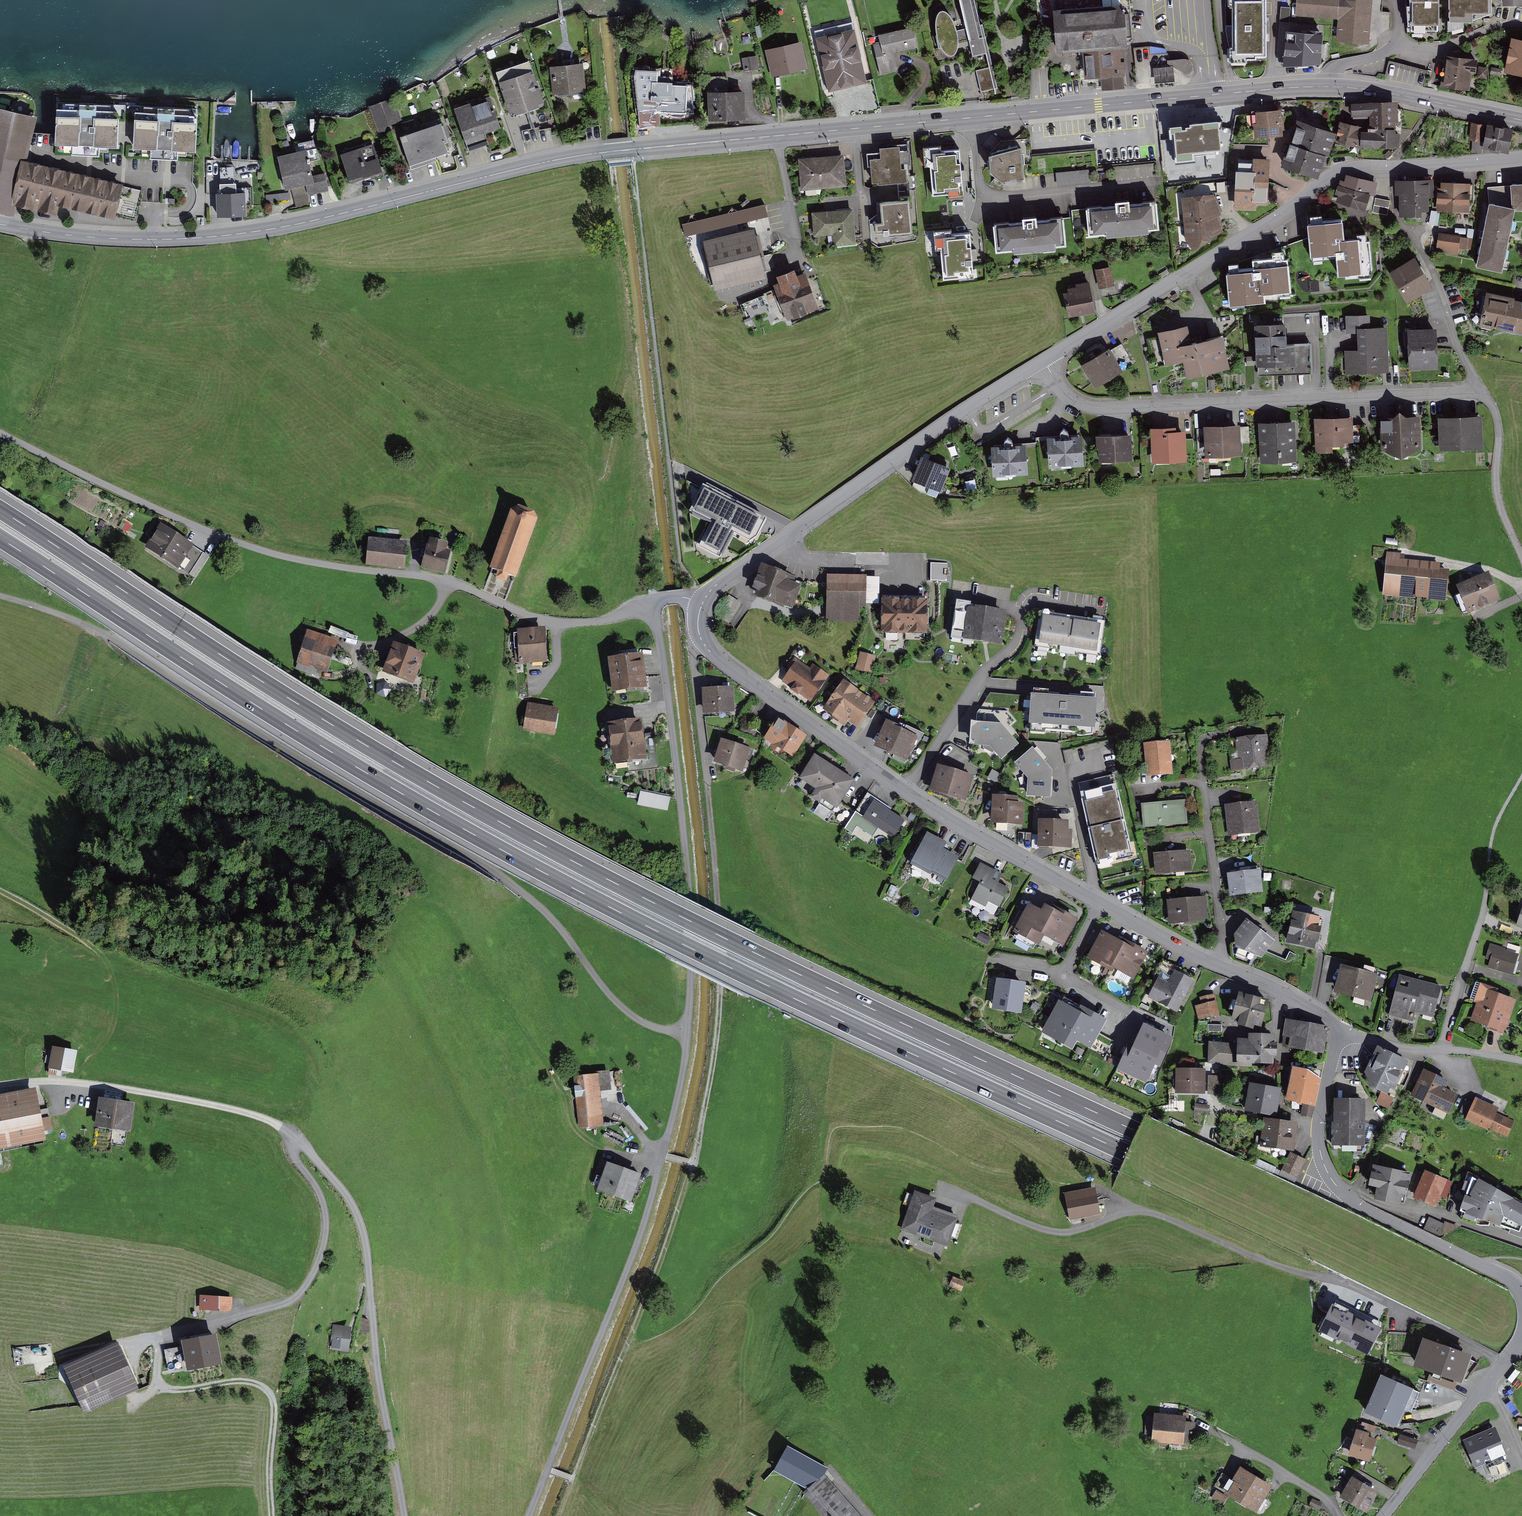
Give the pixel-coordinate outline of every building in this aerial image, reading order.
[(968,28),(957,32),(955,24),(948,13),(940,12),(938,21),(936,33),(937,40),(940,50),(946,54),(955,56),(958,49),(959,40),(969,36),(972,56),(985,56),(989,67),(976,72),(982,95),(999,91),(978,0),(962,0),(968,28)] [(1230,55),(1266,56),(1267,0),(1231,0),(1230,55)] [(1295,10),(1339,12),(1338,33),(1367,35),(1369,0),(1295,0),(1295,10)] [(1412,33),(1421,33),(1421,29),(1438,29),(1437,0),(1411,0),(1412,33)] [(1489,0),(1450,0),(1450,20),(1472,19),(1490,11),(1489,0)] [(1124,6),(1055,11),(1058,48),(1079,47),(1085,46),(1087,74),(1103,73),(1104,86),(1122,85),(1121,69),(1129,69),(1124,6)] [(915,49),(911,29),(876,36),(884,74),(897,72),(893,54),(915,49)] [(1309,31),(1289,30),(1287,63),(1318,59),(1320,30),(1309,29),(1309,31)] [(816,39),(828,93),(865,85),(853,31),(816,39)] [(1506,68),(1521,72),(1521,41),(1512,39),(1506,68)] [(803,47),(768,53),(772,78),(808,72),(803,47)] [(758,56),(743,57),(745,72),(759,70),(758,56)] [(1186,57),(1168,60),(1184,73),(1190,71),(1194,67),(1191,59),(1186,57)] [(1447,57),(1443,84),(1468,87),(1472,60),(1447,57)] [(529,62),(496,74),(512,118),(545,106),(529,62)] [(581,64),(551,67),(554,95),(584,92),(581,64)] [(1174,67),(1153,68),(1154,82),(1174,81),(1174,67)] [(657,73),(631,73),(634,113),(681,115),(683,86),(669,85),(669,90),(656,89),(657,73)] [(705,93),(705,123),(743,123),(743,93),(705,93)] [(451,113),(463,142),(495,129),(483,100),(451,113)] [(1353,114),(1372,113),(1372,102),(1352,102),(1353,114)] [(1396,103),(1372,102),(1372,113),(1372,127),(1395,127),(1396,103)] [(22,163),(33,117),(0,109),(0,207),(12,209),(14,199),(22,163)] [(1253,109),(1253,133),(1281,132),(1281,109),(1253,109)] [(393,128),(406,169),(449,155),(435,114),(393,128)] [(1177,120),(1180,150),(1219,147),(1216,117),(1177,120)] [(59,121),(58,147),(119,150),(120,123),(59,121)] [(1334,133),(1301,122),(1294,142),(1324,153),(1327,153),(1334,133)] [(1342,122),(1338,141),(1353,144),(1361,144),(1362,131),(1359,131),(1360,127),(1342,122)] [(196,126),(137,123),(136,150),(195,153),(196,126)] [(1489,125),(1485,145),(1506,149),(1510,129),(1489,125)] [(1395,146),(1395,127),(1372,127),(1369,127),(1369,132),(1362,131),(1361,144),(1395,146)] [(340,151),(350,183),(381,174),(371,141),(340,151)] [(1294,142),(1292,141),(1285,163),(1317,174),(1324,153),(1294,142)] [(908,144),(868,146),(870,182),(909,180),(908,144)] [(991,154),(993,176),(1003,182),(1025,180),(1020,145),(991,154)] [(958,148),(930,150),(933,194),(962,192),(958,148)] [(277,158),(287,202),(325,192),(321,173),(311,176),(305,151),(277,158)] [(843,155),(798,158),(800,190),(845,187),(843,155)] [(22,163),(14,199),(56,209),(58,199),(135,217),(141,191),(22,163)] [(1234,167),(1232,205),(1256,207),(1256,199),(1268,200),(1269,179),(1257,179),(1258,169),(1234,167)] [(1375,183),(1347,175),(1345,182),(1340,181),(1339,186),(1367,194),(1372,195),(1375,183)] [(1431,180),(1398,181),(1399,213),(1418,213),(1418,208),(1427,208),(1427,193),(1431,193),(1431,180)] [(1515,207),(1521,207),(1521,180),(1513,181),(1515,207)] [(1440,182),(1439,207),(1466,209),(1468,184),(1440,182)] [(1367,194),(1339,186),(1336,198),(1344,201),(1343,204),(1363,209),(1367,194)] [(245,193),(214,195),(215,218),(247,217),(245,193)] [(273,205),(286,201),(285,195),(272,199),(273,205)] [(911,195),(877,198),(880,234),(914,231),(911,195)] [(1212,196),(1183,198),(1185,224),(1215,214),(1219,213),(1212,196)] [(1387,217),(1391,205),(1377,201),(1374,213),(1387,217)] [(1515,207),(1488,202),(1476,262),(1502,267),(1515,207)] [(1091,205),(1092,232),(1152,230),(1151,203),(1091,205)] [(813,213),(815,235),(831,234),(832,243),(855,242),(853,211),(813,213)] [(1215,214),(1185,224),(1187,238),(1194,246),(1221,230),(1215,214)] [(1057,215),(999,220),(1001,250),(1059,244),(1057,215)] [(1343,217),(1308,220),(1310,254),(1336,252),(1338,276),(1371,274),(1368,234),(1344,235),(1343,217)] [(755,229),(705,239),(715,285),(765,275),(755,229)] [(942,274),(970,272),(968,234),(939,236),(942,274)] [(1437,253),(1467,258),(1469,242),(1439,237),(1437,253)] [(1390,269),(1406,298),(1432,284),(1416,255),(1390,269)] [(1289,261),(1226,267),(1229,301),(1292,295),(1289,261)] [(794,262),(774,270),(777,277),(772,278),(777,290),(742,304),(753,330),(820,302),(806,268),(798,272),(794,262)] [(1112,272),(1096,276),(1100,295),(1117,292),(1112,272)] [(1071,292),(1066,293),(1069,312),(1091,308),(1087,284),(1070,287),(1071,292)] [(1482,319),(1521,329),(1521,298),(1490,290),(1482,319)] [(1253,322),(1254,364),(1294,362),(1293,340),(1288,340),(1287,321),(1253,322)] [(1186,326),(1160,332),(1167,361),(1185,357),(1189,373),(1226,365),(1219,337),(1190,344),(1186,326)] [(1347,350),(1347,371),(1387,370),(1386,326),(1357,327),(1358,349),(1347,350)] [(1410,330),(1411,366),(1435,365),(1435,330),(1410,330)] [(1111,348),(1081,363),(1093,387),(1123,372),(1111,348)] [(1380,409),(1380,440),(1401,449),(1419,439),(1419,409),(1380,409)] [(1441,418),(1442,446),(1479,444),(1478,417),(1441,418)] [(1316,420),(1317,449),(1331,449),(1331,443),(1351,443),(1350,418),(1316,420)] [(1258,423),(1261,459),(1297,456),(1295,420),(1258,423)] [(1202,424),(1204,454),(1240,452),(1239,423),(1202,424)] [(1153,431),(1154,460),(1187,459),(1186,430),(1153,431)] [(1095,433),(1096,459),(1131,458),(1130,432),(1095,433)] [(1045,438),(1047,466),(1084,463),(1082,436),(1045,438)] [(990,444),(991,472),(1028,470),(1026,442),(990,444)] [(954,468),(924,453),(911,479),(941,494),(954,468)] [(702,486),(689,511),(710,522),(697,547),(720,558),(733,533),(754,543),(767,518),(702,486)] [(514,578),(533,521),(510,513),(491,570),(497,572),(495,578),(503,581),(505,575),(514,578)] [(194,548),(163,525),(146,548),(178,571),(194,548)] [(366,536),(363,561),(402,565),(405,541),(366,536)] [(423,542),(418,565),(446,571),(451,548),(444,546),(446,539),(431,536),(430,543),(423,542)] [(1386,564),(1383,595),(1446,600),(1449,568),(1386,564)] [(762,567),(752,593),(793,609),(803,583),(762,567)] [(827,573),(825,617),(859,619),(862,576),(827,573)] [(1458,588),(1468,613),(1500,601),(1491,575),(1458,588)] [(742,606),(730,596),(717,613),(729,623),(742,606)] [(925,599),(883,599),(883,630),(924,631),(925,599)] [(967,607),(963,637),(1001,642),(1006,612),(967,607)] [(1104,622),(1042,612),(1036,646),(1099,656),(1104,622)] [(545,629),(514,629),(513,664),(544,665),(545,629)] [(332,640),(306,634),(300,660),(326,667),(332,640)] [(422,654),(396,644),(385,671),(411,682),(422,654)] [(875,654),(862,651),(859,669),(871,671),(875,654)] [(643,655),(607,657),(609,689),(645,687),(643,655)] [(783,683),(806,701),(827,675),(804,656),(783,683)] [(841,680),(824,704),(842,717),(857,727),(874,703),(841,680)] [(735,689),(703,689),(704,715),(734,714),(735,689)] [(1096,698),(1031,693),(1029,723),(1094,729),(1096,698)] [(559,709),(527,704),(522,730),(554,736),(559,709)] [(777,716),(762,738),(788,755),(803,733),(777,716)] [(887,719),(874,742),(905,759),(918,736),(887,719)] [(1001,723),(972,719),(968,744),(990,746),(1001,758),(1019,744),(1001,723)] [(638,722),(601,726),(605,765),(648,761),(646,735),(639,735),(638,722)] [(1232,738),(1234,770),(1268,767),(1266,735),(1232,738)] [(724,739),(716,763),(743,772),(752,749),(724,739)] [(1148,744),(1150,773),(1173,771),(1172,743),(1148,744)] [(1033,747),(1014,762),(1026,776),(1025,797),(1051,798),(1052,770),(1033,747)] [(854,781),(815,756),(800,778),(817,789),(813,795),(835,810),(854,781)] [(975,774),(940,764),(932,789),(967,799),(975,774)] [(1114,774),(1079,782),(1098,867),(1133,860),(1114,774)] [(641,788),(639,802),(670,805),(671,791),(641,788)] [(991,799),(990,823),(1023,825),(1025,801),(991,799)] [(1143,802),(1145,827),(1187,823),(1185,799),(1143,802)] [(872,800),(859,821),(893,841),(906,821),(872,800)] [(1255,805),(1224,807),(1227,837),(1257,835),(1255,805)] [(1073,821),(1039,820),(1038,846),(1072,847),(1073,821)] [(950,845),(927,834),(913,863),(948,880),(959,857),(946,851),(950,845)] [(1189,849),(1155,853),(1157,874),(1191,870),(1189,849)] [(976,862),(967,879),(977,884),(970,897),(996,911),(1007,890),(995,884),(1000,874),(976,862)] [(1268,862),(1230,864),(1231,888),(1269,886),(1268,862)] [(1205,896),(1170,899),(1172,925),(1207,922),(1205,896)] [(1032,902),(1017,929),(1058,951),(1078,916),(1067,910),(1064,915),(1047,905),(1044,909),(1032,902)] [(1324,918),(1292,911),(1284,942),(1318,950),(1324,918)] [(1249,918),(1234,938),(1261,959),(1276,939),(1249,918)] [(1102,934),(1089,957),(1111,969),(1112,967),(1123,946),(1102,934)] [(1494,939),(1487,959),(1511,967),(1518,948),(1494,939)] [(1123,946),(1112,967),(1132,978),(1145,954),(1125,943),(1123,946)] [(1381,968),(1345,959),(1337,986),(1374,995),(1381,968)] [(1160,977),(1149,997),(1177,1011),(1195,977),(1177,968),(1169,982),(1160,977)] [(1402,970),(1390,1008),(1411,1015),(1415,1005),(1431,1010),(1440,982),(1402,970)] [(1024,984),(993,979),(988,1007),(1019,1012),(1024,984)] [(1481,979),(1469,1012),(1503,1025),(1516,992),(1481,979)] [(1239,992),(1231,1021),(1260,1029),(1269,1001),(1239,992)] [(1091,1048),(1107,1019),(1064,997),(1045,1033),(1073,1048),(1077,1041),(1091,1048)] [(1196,1002),(1198,1017),(1219,1013),(1216,999),(1196,1002)] [(1323,1053),(1327,1022),(1288,1018),(1285,1049),(1323,1053)] [(1126,1050),(1117,1068),(1147,1082),(1156,1065),(1160,1067),(1174,1038),(1144,1023),(1130,1052),(1126,1050)] [(1222,1024),(1200,1025),(1200,1027),(1208,1027),(1209,1036),(1222,1035),(1222,1024)] [(1276,1032),(1247,1031),(1246,1042),(1207,1040),(1206,1060),(1274,1063),(1276,1032)] [(1376,1046),(1364,1071),(1374,1087),(1392,1096),(1409,1063),(1376,1046)] [(75,1052),(53,1048),(49,1068),(71,1071),(75,1052)] [(1319,1069),(1293,1063),(1286,1099),(1302,1102),(1299,1115),(1315,1119),(1322,1082),(1319,1069)] [(1207,1068),(1176,1067),(1175,1095),(1206,1096),(1207,1068)] [(1447,1077),(1424,1067),(1410,1096),(1447,1112),(1457,1091),(1444,1085),(1447,1077)] [(1229,1075),(1211,1074),(1210,1092),(1228,1093),(1229,1075)] [(576,1077),(579,1129),(604,1128),(601,1075),(576,1077)] [(1280,1089),(1248,1084),(1244,1110),(1276,1115),(1280,1089)] [(42,1141),(35,1093),(0,1098),(0,1147),(42,1141)] [(1211,1100),(1187,1098),(1186,1106),(1210,1108),(1211,1100)] [(96,1099),(93,1128),(133,1133),(137,1103),(96,1099)] [(1363,1101),(1332,1101),(1330,1144),(1362,1145),(1363,1101)] [(1514,1120),(1475,1102),(1467,1117),(1506,1136),(1514,1120)] [(1296,1124),(1264,1119),(1260,1146),(1292,1150),(1296,1124)] [(604,1160),(595,1187),(629,1200),(639,1173),(604,1160)] [(1377,1165),(1370,1196),(1402,1204),(1410,1173),(1377,1165)] [(1425,1171),(1414,1196),(1435,1205),(1446,1180),(1425,1171)] [(1458,1209),(1472,1214),(1472,1220),(1499,1226),(1503,1218),(1521,1227),(1521,1225),(1521,1202),(1477,1178),(1469,1195),(1464,1192),(1458,1209)] [(1097,1186),(1067,1190),(1070,1212),(1101,1207),(1097,1186)] [(899,1227),(949,1242),(957,1215),(936,1209),(940,1196),(911,1187),(899,1227)] [(1443,1239),(1448,1226),(1429,1220),(1425,1232),(1443,1239)] [(203,1290),(201,1304),(230,1306),(232,1292),(203,1290)] [(1347,1304),(1344,1326),(1375,1331),(1379,1309),(1347,1304)] [(334,1327),(331,1348),(347,1351),(350,1330),(334,1327)] [(184,1344),(189,1369),(219,1363),(214,1338),(184,1344)] [(1425,1338),(1417,1361),(1460,1376),(1468,1353),(1425,1338)] [(71,1366),(87,1406),(135,1386),(119,1346),(71,1366)] [(1383,1375),(1368,1409),(1396,1421),(1403,1406),(1410,1409),(1418,1390),(1383,1375)] [(1156,1411),(1153,1433),(1185,1437),(1188,1415),(1156,1411)] [(1358,1426),(1350,1448),(1369,1455),(1378,1433),(1358,1426)] [(1495,1427),(1465,1440),(1476,1464),(1505,1451),(1495,1427)] [(780,1463),(811,1481),(803,1487),(827,1515),(856,1515),(862,1511),(829,1470),(832,1462),(795,1442),(780,1463)] [(1241,1468),(1228,1491),(1255,1507),(1268,1485),(1241,1468)] [(1353,1477),(1344,1494),(1366,1507),(1376,1490),(1353,1477)]
